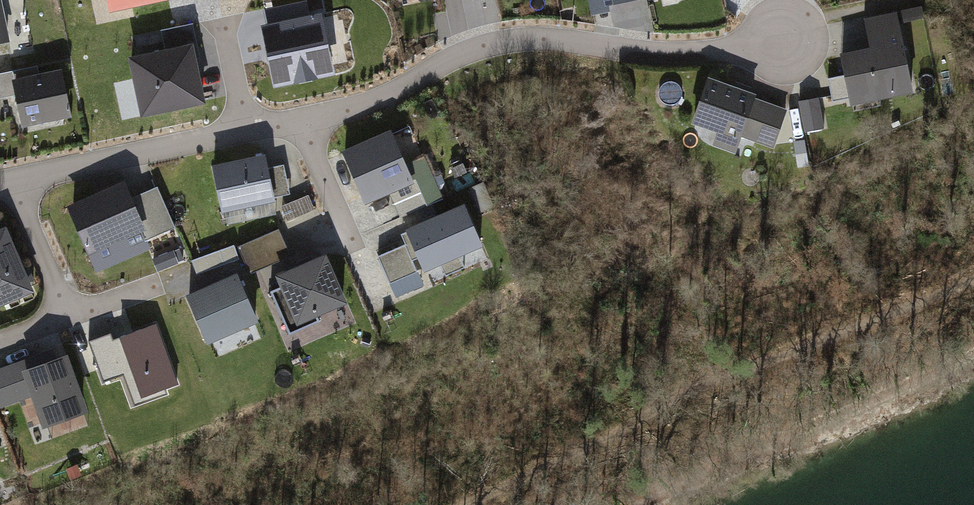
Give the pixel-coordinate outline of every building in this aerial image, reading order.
[(11,49),(5,0),(0,0),(0,50),(11,49)] [(264,28),(276,92),(337,81),(326,17),(312,19),(309,2),(267,9),(270,27),(264,28)] [(898,9),(865,17),(871,44),(840,51),(852,104),(916,90),(898,9)] [(906,10),(907,38),(925,38),(924,9),(906,10)] [(191,23),(161,29),(164,46),(195,40),(191,23)] [(127,54),(141,117),(208,103),(195,40),(164,46),(127,54)] [(59,65),(10,76),(21,123),(70,112),(59,65)] [(708,76),(692,122),(718,131),(713,144),(737,152),(742,136),(756,97),(757,93),(708,76)] [(819,96),(799,100),(804,131),(825,127),(819,96)] [(789,109),(756,97),(742,136),(775,147),(789,109)] [(342,149),(365,204),(390,193),(415,182),(407,163),(392,128),(342,149)] [(265,152),(211,164),(222,211),(275,200),(270,180),(265,152)] [(424,155),(407,163),(415,182),(390,193),(401,218),(444,200),(424,155)] [(67,205),(88,254),(141,232),(147,229),(131,196),(124,180),(67,205)] [(157,184),(131,196),(147,229),(141,232),(146,242),(177,227),(157,184)] [(314,209),(308,194),(280,205),(286,220),(314,209)] [(424,270),(484,245),(465,202),(406,227),(424,270)] [(33,290),(5,224),(0,226),(0,304),(33,290)] [(289,256),(277,228),(238,245),(250,273),(289,256)] [(377,255),(389,283),(416,271),(403,243),(377,255)] [(348,301),(326,251),(275,274),(280,284),(270,288),(289,336),(322,321),(318,315),(348,301)] [(425,285),(418,270),(416,271),(389,283),(396,298),(425,285)] [(257,319),(236,271),(185,294),(206,342),(257,319)] [(156,323),(91,345),(105,386),(129,378),(136,398),(177,384),(156,323)] [(31,396),(21,369),(56,357),(53,348),(0,366),(0,407),(31,396)] [(31,396),(42,427),(88,411),(67,353),(56,357),(21,369),(31,396)]
